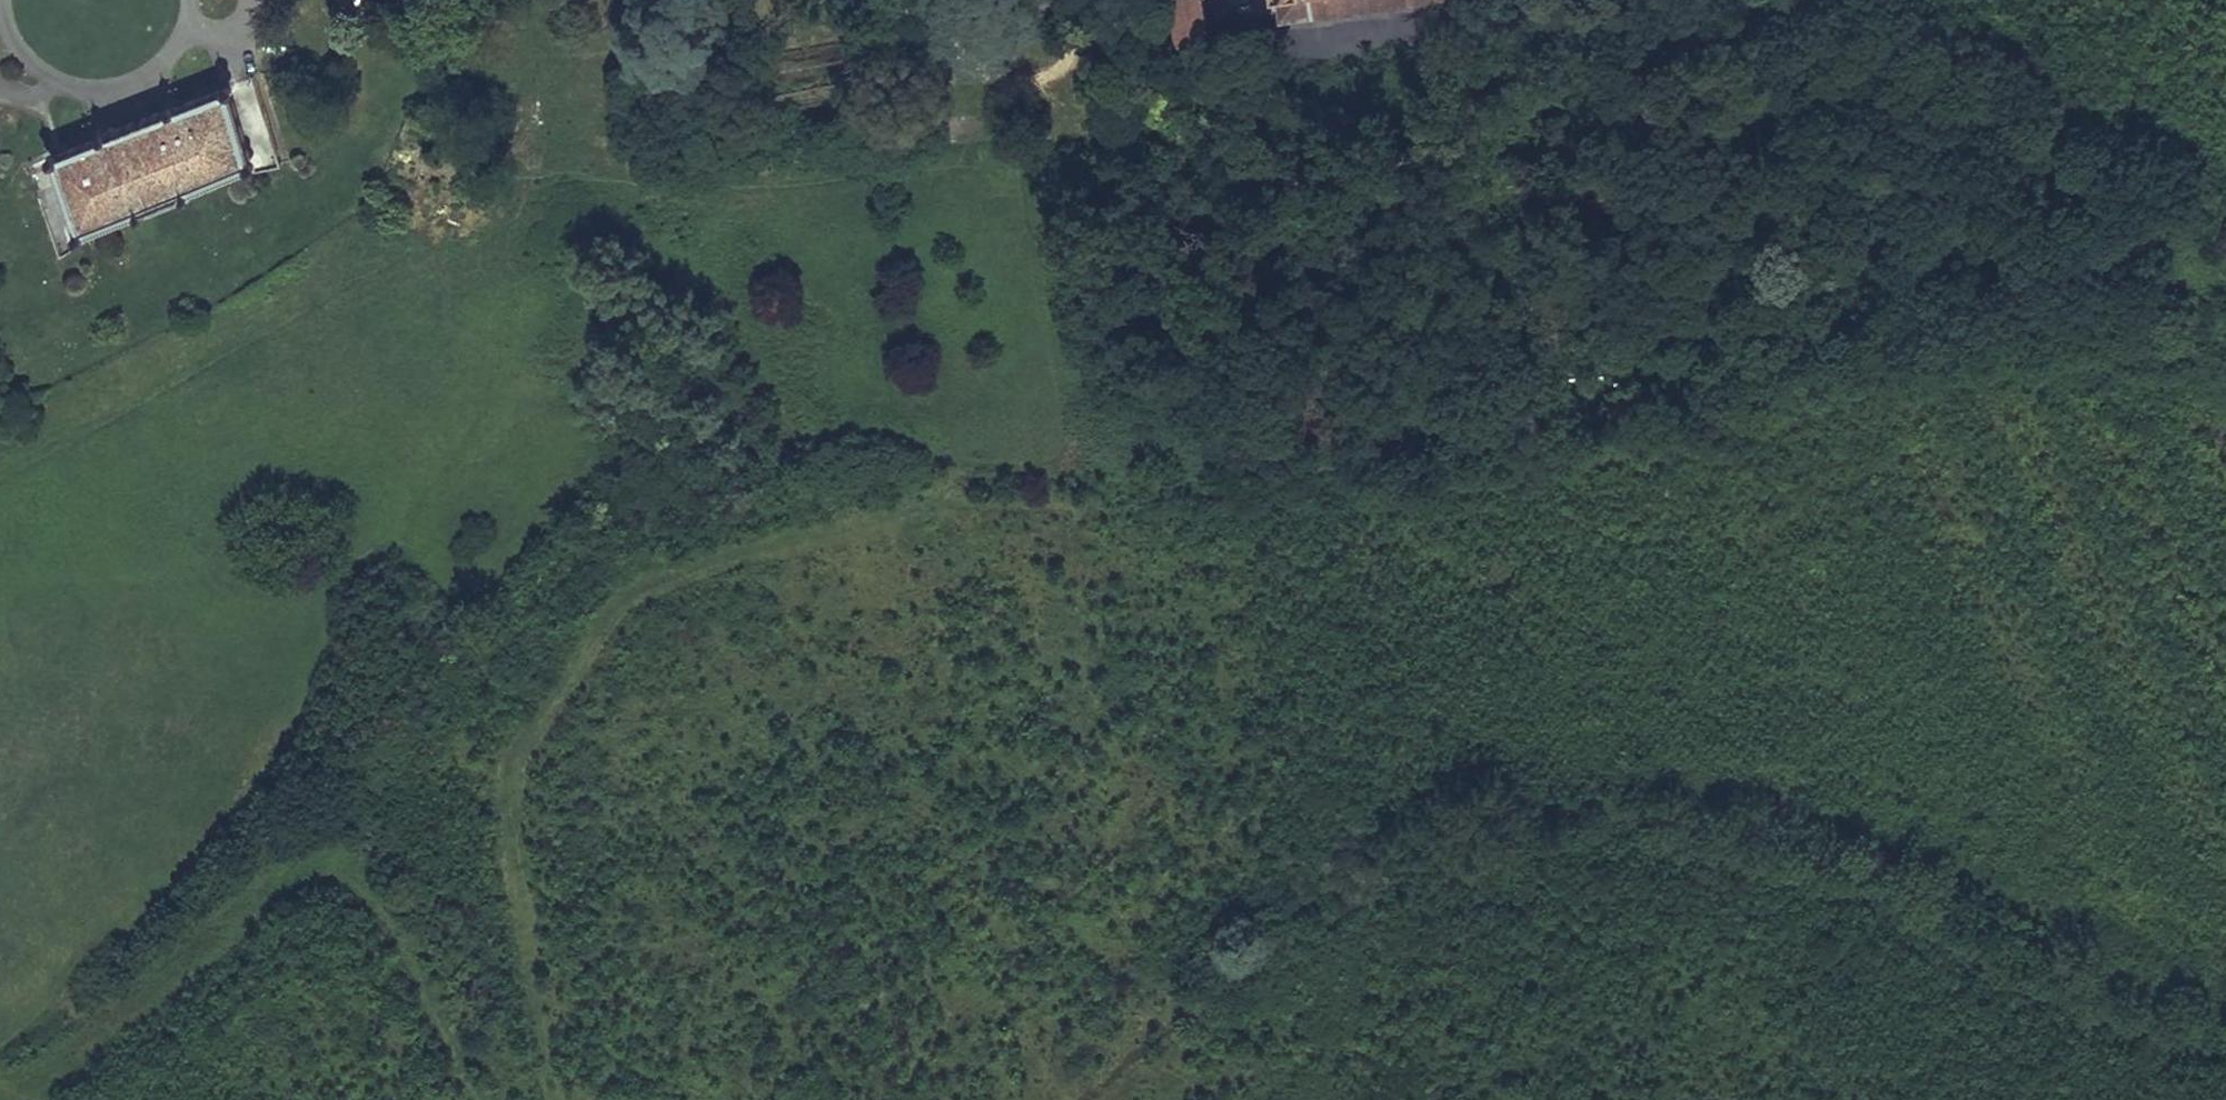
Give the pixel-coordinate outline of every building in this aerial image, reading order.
[(1182,42),(1209,37),(1207,29),(1202,0),(1174,0),(1182,42)] [(1282,17),(1395,0),(1279,0),(1282,17)] [(105,136),(27,166),(59,256),(84,240),(81,230),(139,207),(185,189),(249,163),(280,158),(253,79),(175,109),(173,107),(105,132),(105,136)] [(185,189),(139,207),(143,217),(188,199),(185,189)]
